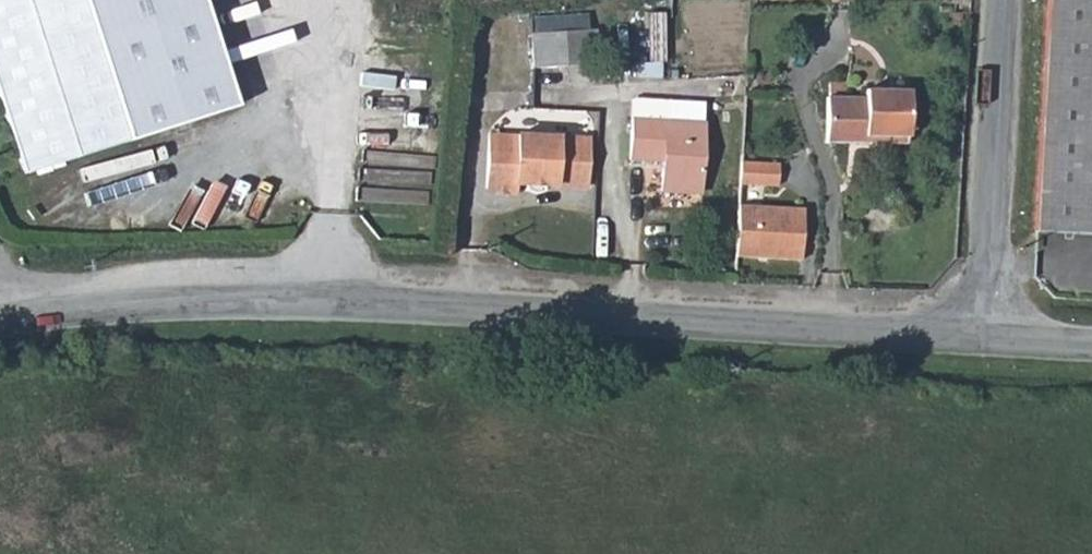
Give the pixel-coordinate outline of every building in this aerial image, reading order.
[(20,171),(126,138),(81,0),(0,0),(0,106),(20,171)] [(193,0),(81,0),(126,138),(229,104),(193,0)] [(1035,228),(1091,232),(1091,0),(1047,0),(1035,228)] [(529,33),(531,66),(564,64),(594,63),(591,29),(529,33)] [(365,84),(364,96),(415,96),(415,84),(365,84)] [(842,98),(824,98),(824,141),(903,143),(904,91),(861,90),(861,98),(842,98)] [(665,99),(664,119),(699,122),(700,101),(665,99)] [(627,158),(644,159),(661,160),(659,190),(695,192),(699,122),(664,119),(629,118),(627,158)] [(582,187),(583,137),(483,131),(480,193),(512,195),(512,185),(582,187)] [(776,163),(738,162),(735,185),(774,187),(776,163)] [(796,261),(799,208),(735,204),(733,257),(796,261)]
